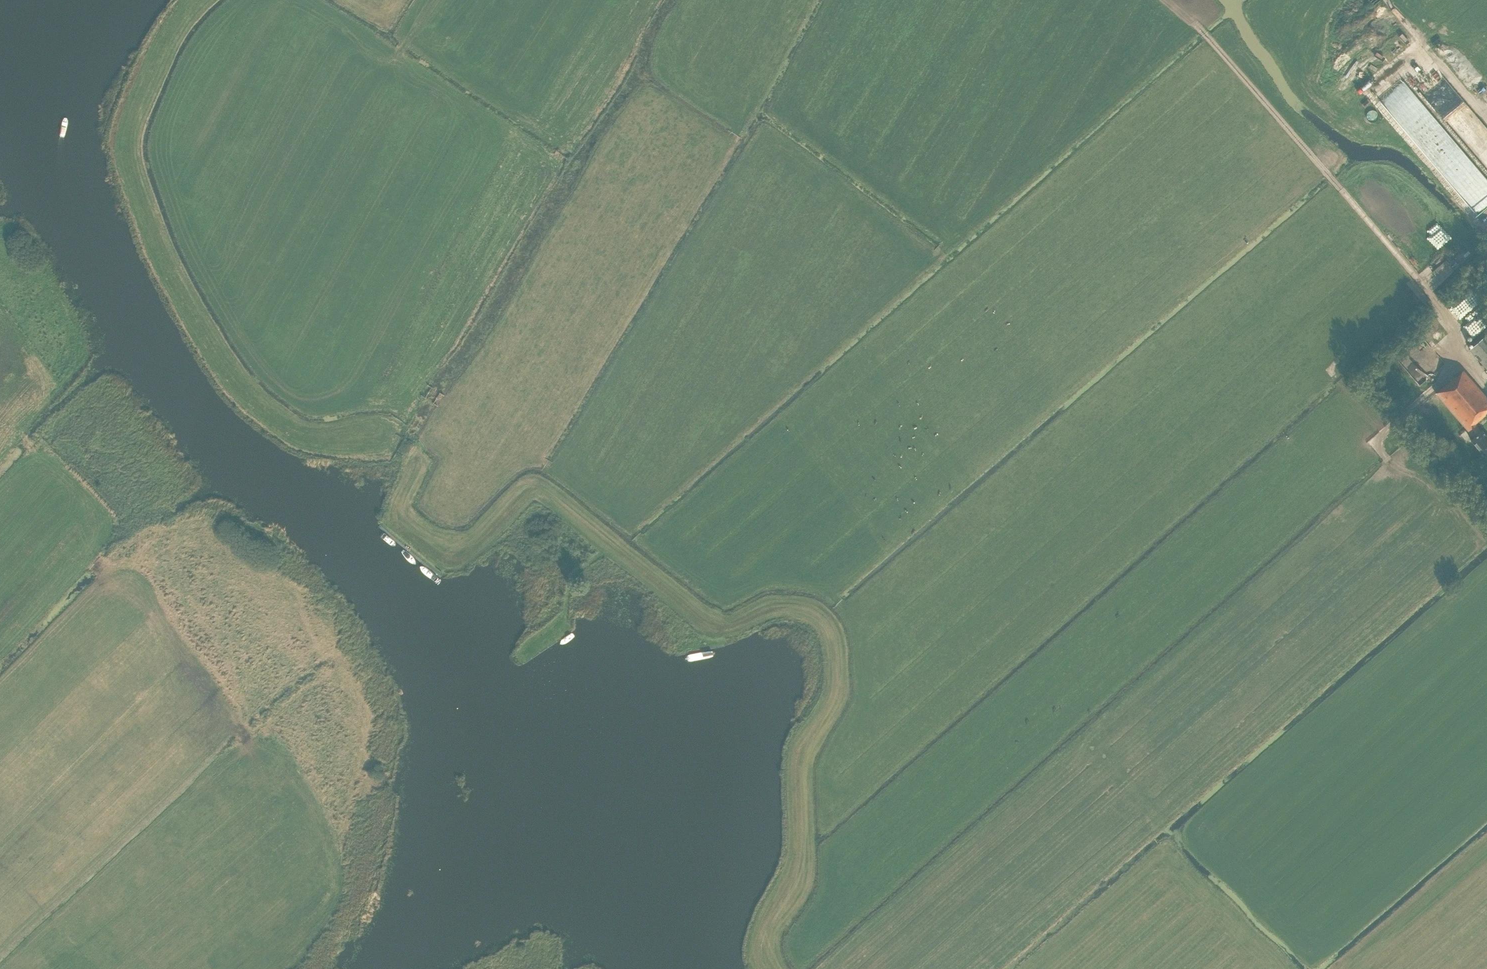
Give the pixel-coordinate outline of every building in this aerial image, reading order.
[(1409,123),(1410,126),(1428,116),(1421,104),(1402,115),(1407,125),(1409,123)] [(1486,164),(1486,145),(1448,180),(1457,191),(1486,164)] [(1428,155),(1437,170),(1445,165),(1437,150),(1428,155)] [(1486,370),(1486,339),(1484,336),(1469,350),(1486,370)] [(1463,371),(1456,377),(1455,376),(1435,394),(1474,438),(1470,441),(1483,456),(1486,453),(1486,438),(1481,431),(1475,424),(1486,413),(1486,399),(1463,371)]
